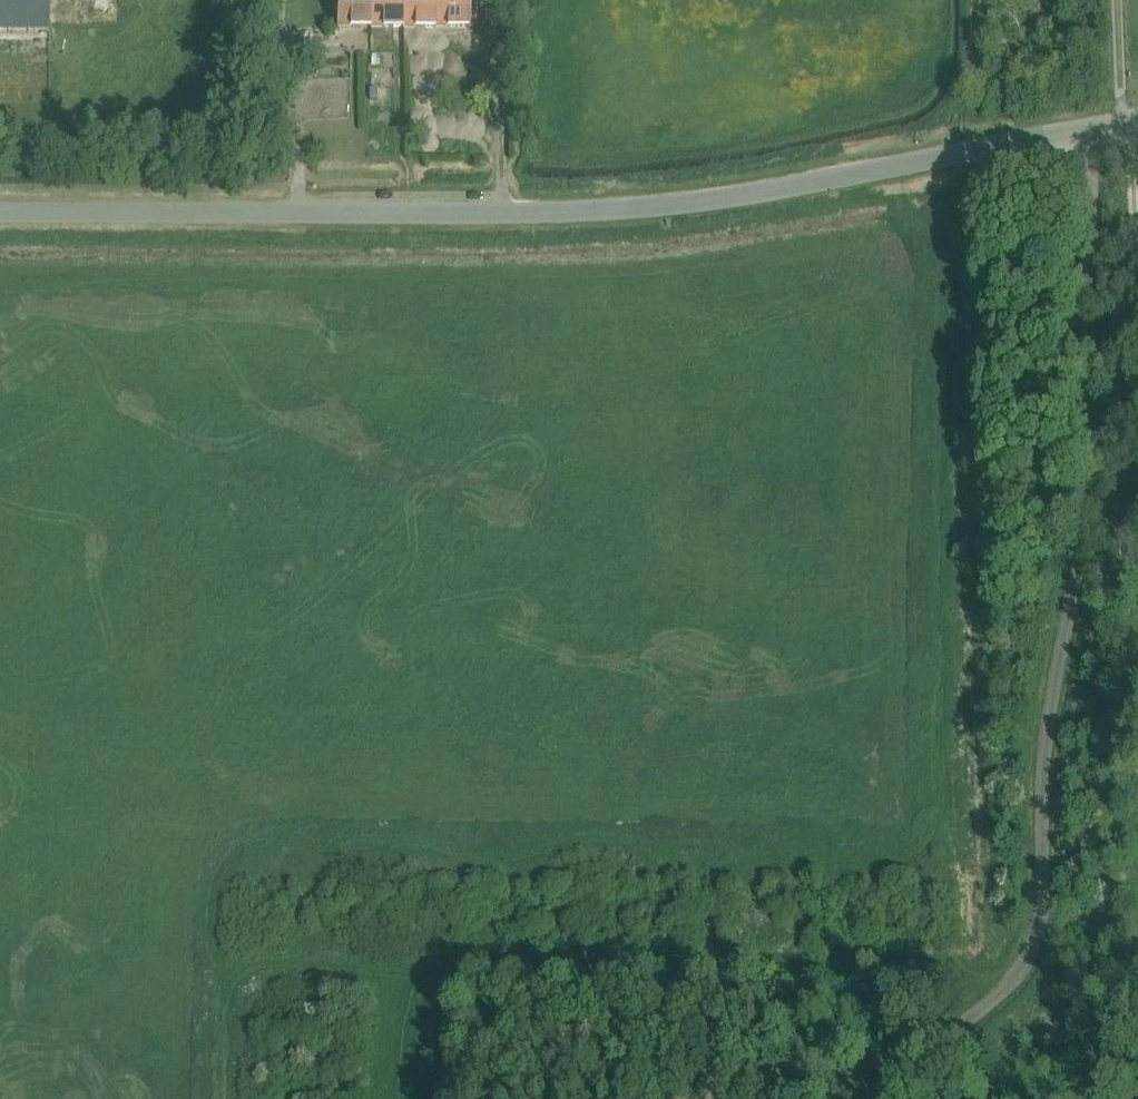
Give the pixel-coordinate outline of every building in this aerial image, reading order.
[(47,32),(47,0),(0,0),(0,32),(47,32)] [(87,21),(105,21),(106,0),(87,0),(87,21)] [(336,28),(369,29),(369,0),(336,0),(336,28)] [(369,29),(402,28),(402,0),(369,0),(369,29)] [(434,29),(434,0),(402,0),(402,28),(434,29)] [(434,29),(467,28),(467,0),(434,0),(434,29)] [(280,44),(282,59),(297,57),(295,43),(280,44)]
